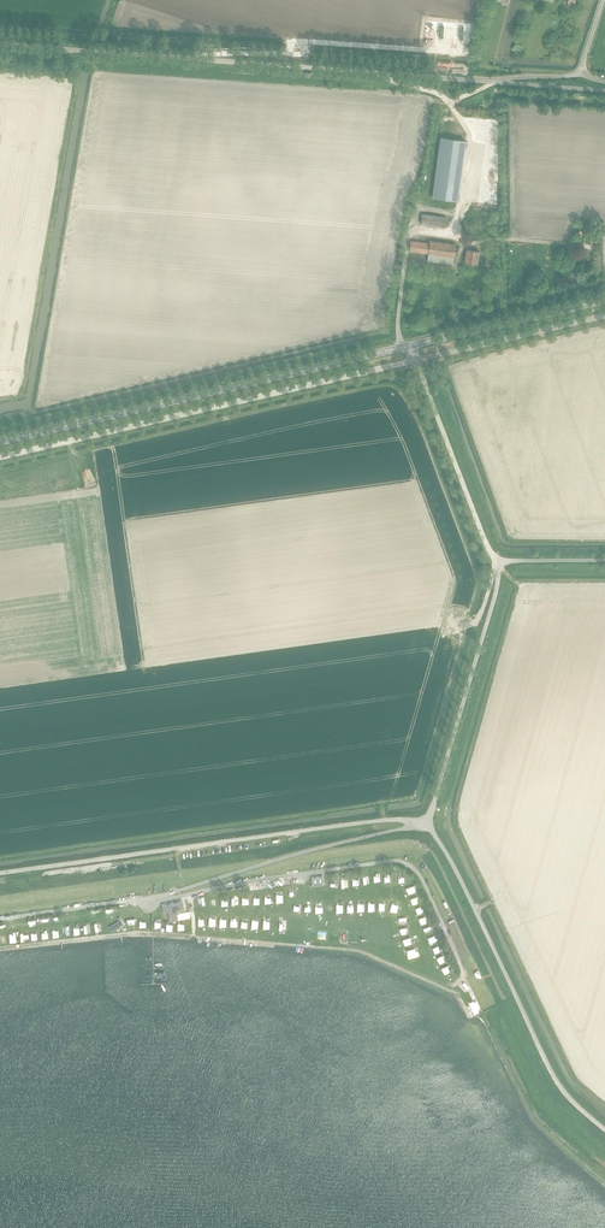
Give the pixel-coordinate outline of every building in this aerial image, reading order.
[(440,137),(432,197),(457,200),(465,141),(440,137)] [(446,219),(447,210),(423,208),(422,218),(446,219)] [(593,243),(594,224),(589,224),(588,231),(588,236),(584,236),(584,242),(593,243)] [(427,253),(426,261),(451,264),(452,257),(453,257),(455,245),(429,241),(429,243),(410,240),(408,250),(427,253)] [(478,252),(466,250),(464,263),(476,265),(478,252)] [(182,900),(162,905),(163,912),(168,911),(170,921),(178,919),(177,913),(179,913),(180,910),(180,909),(184,908),(182,900)] [(469,988),(472,993),(477,990),(474,985),(469,988)] [(472,999),(475,1005),(483,1001),(480,995),(472,999)]
